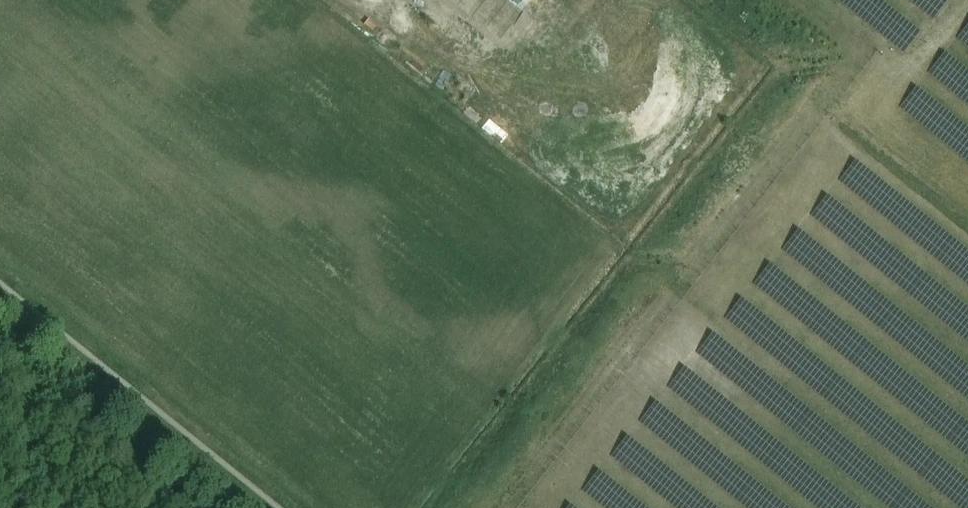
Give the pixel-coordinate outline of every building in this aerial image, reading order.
[(452,28),(467,12),(453,0),(441,0),(432,10),(452,28)]
